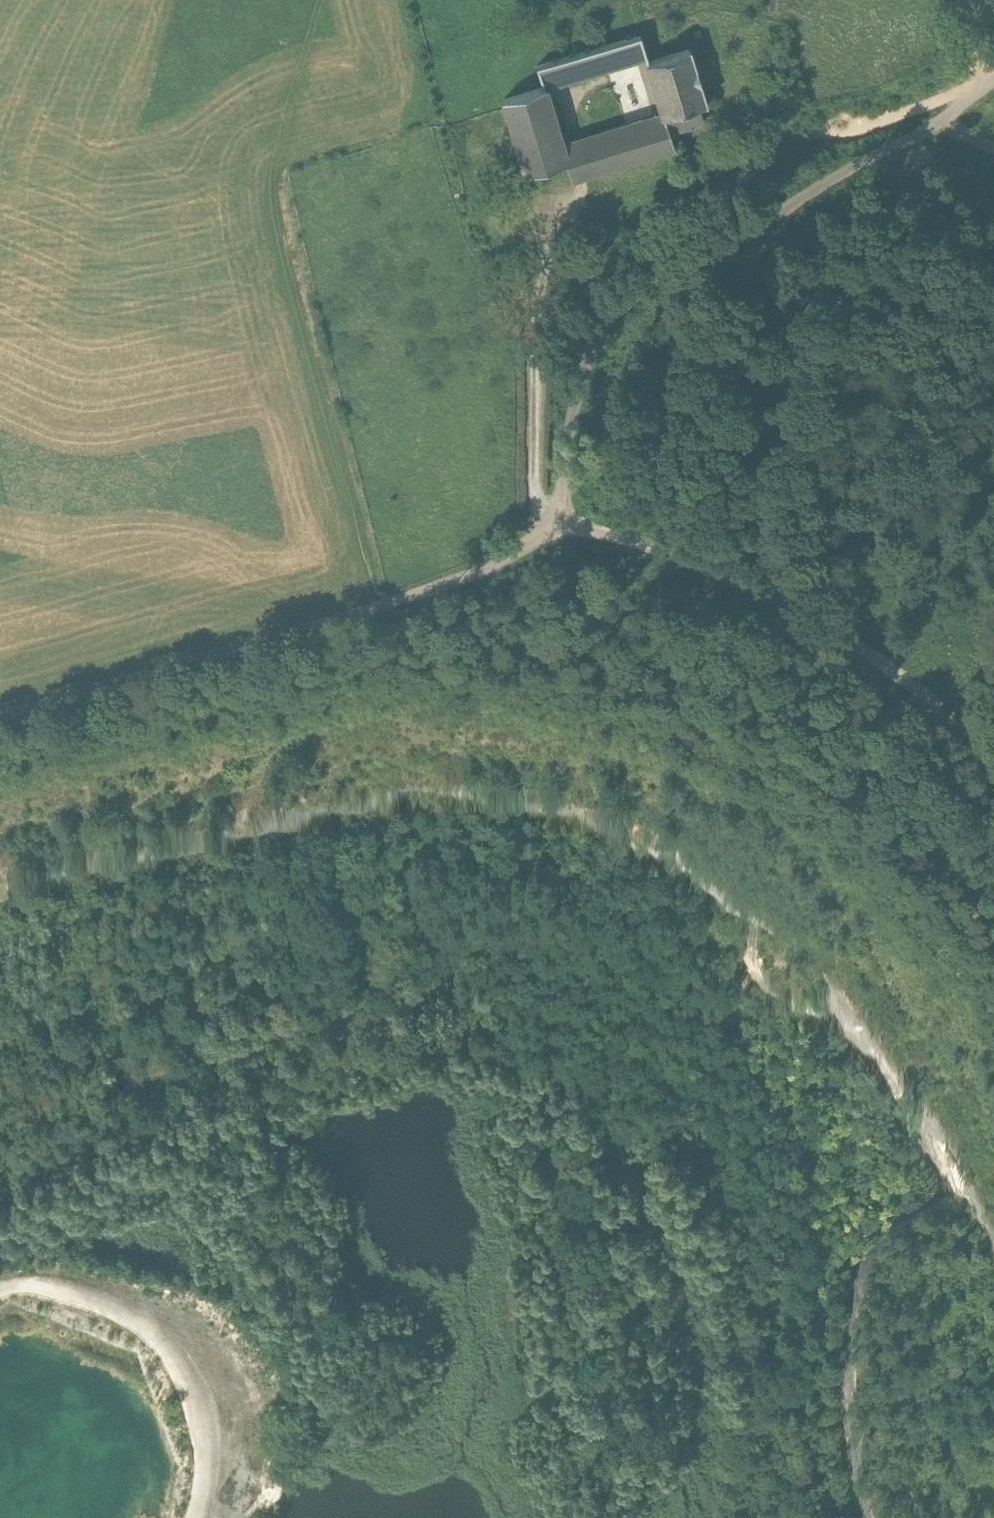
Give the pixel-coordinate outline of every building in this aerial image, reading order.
[(525,176),(566,164),(572,182),(586,177),(674,150),(669,134),(704,123),(699,106),(706,103),(690,49),(649,62),(641,36),(536,67),(542,89),(503,101),(525,176)]
